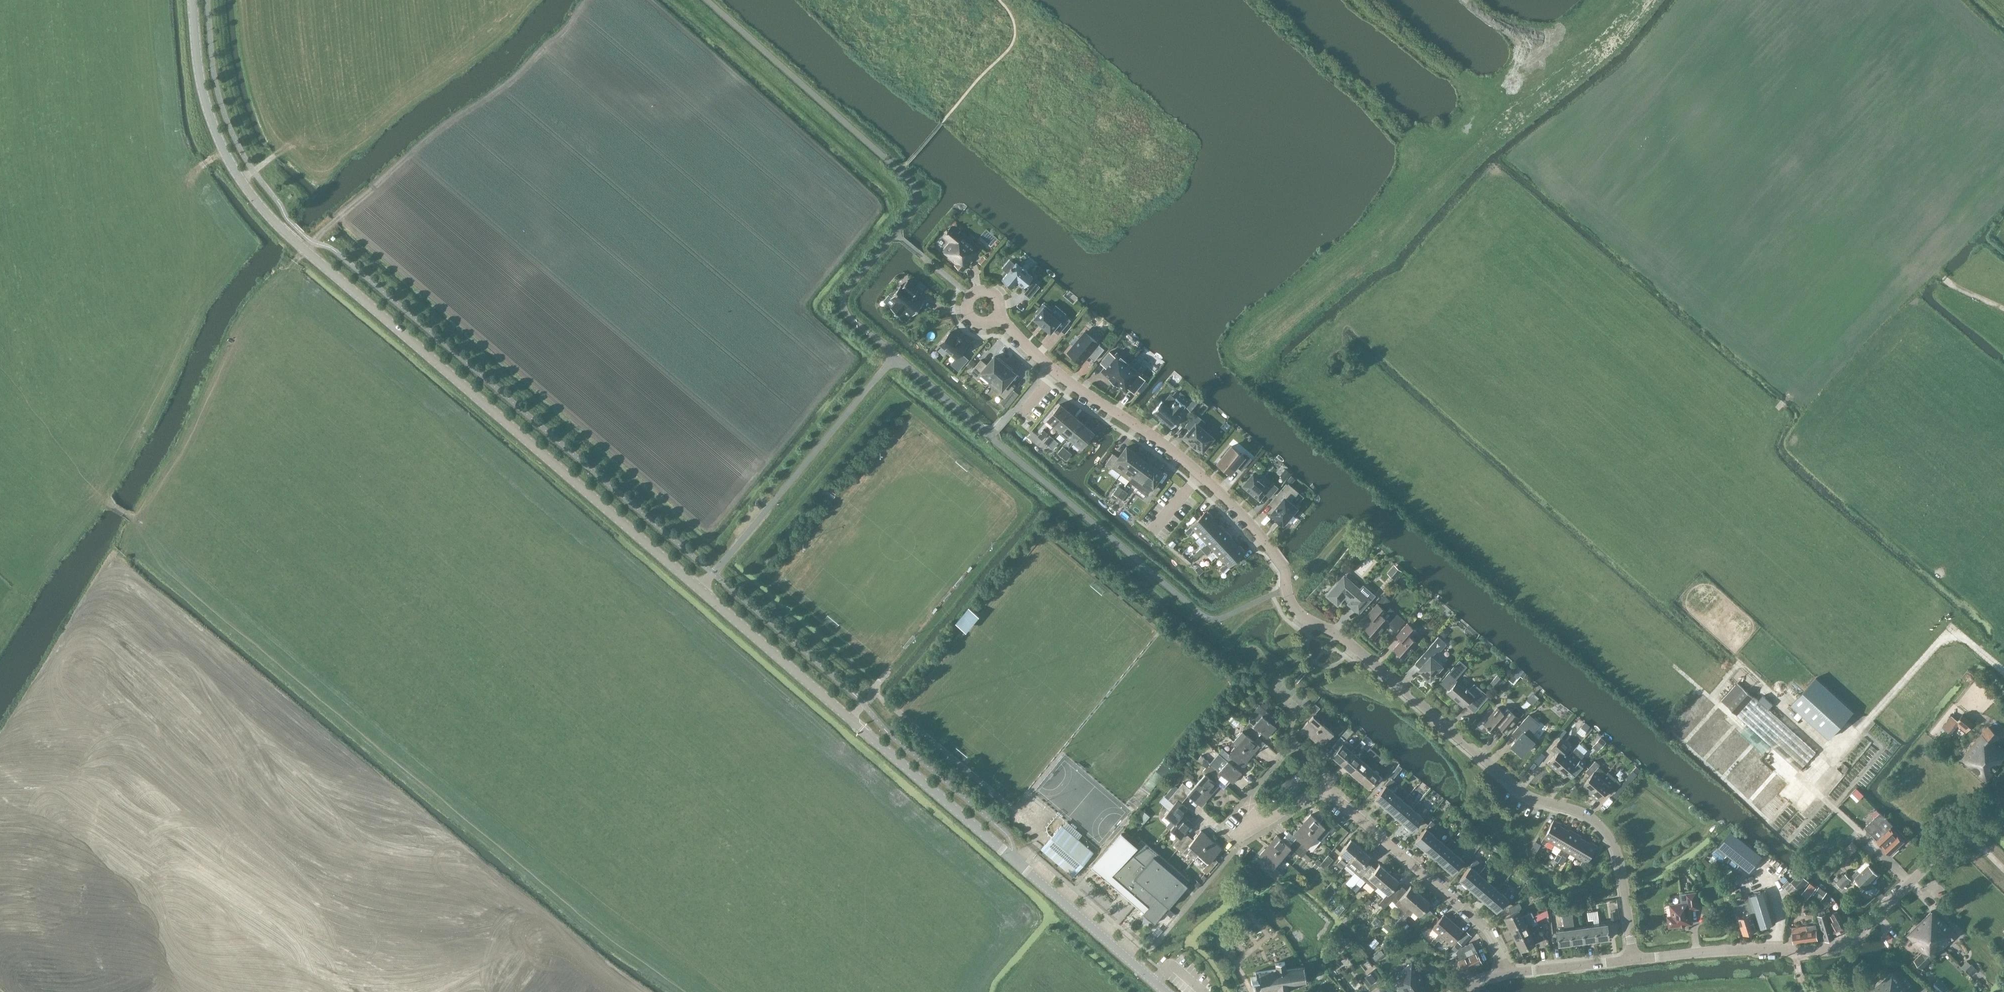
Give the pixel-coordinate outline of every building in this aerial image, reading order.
[(966,239),(951,227),(947,231),(947,230),(944,233),(945,233),(943,235),(951,242),(943,251),(949,255),(948,257),(955,263),(954,265),(962,271),(981,248),(968,237),(966,239)] [(1010,269),(1002,279),(1012,288),(1013,288),(1012,287),(1018,281),(1019,282),(1018,283),(1022,286),(1023,285),(1024,286),(1024,287),(1026,285),(1029,288),(1024,293),(1030,297),(1039,286),(1031,279),(1033,276),(1027,272),(1028,271),(1022,266),(1022,267),(1016,263),(1012,268),(1011,267),(1010,269)] [(901,285),(890,297),(888,295),(883,301),(890,308),(899,315),(904,309),(912,315),(922,303),(913,295),(918,289),(908,280),(902,286),(901,285)] [(1050,295),(1054,289),(1049,286),(1045,292),(1050,295)] [(1036,312),(1037,313),(1033,318),(1050,332),(1053,329),(1058,334),(1070,320),(1064,315),(1059,320),(1050,312),(1051,311),(1043,303),(1036,312)] [(955,337),(950,332),(939,344),(956,358),(951,364),(958,370),(968,359),(961,353),(967,347),(961,342),(962,340),(957,335),(955,337)] [(1097,343),(1098,343),(1085,332),(1068,353),(1081,363),(1088,355),(1094,361),(1104,349),(1097,343)] [(1108,379),(1112,382),(1129,363),(1116,352),(1114,355),(1109,352),(1100,362),(1105,366),(1101,371),(1109,378),(1108,379)] [(981,372),(991,380),(1006,363),(1005,363),(999,357),(997,359),(994,356),(987,365),(981,360),(971,372),(977,377),(981,372)] [(1006,363),(988,384),(998,392),(998,393),(1005,398),(1014,387),(1007,382),(1015,373),(1012,371),(1013,369),(1006,364),(1006,363)] [(1129,363),(1112,382),(1116,385),(1117,385),(1126,392),(1129,388),(1133,392),(1136,389),(1140,392),(1149,383),(1139,375),(1141,373),(1129,363)] [(1185,406),(1176,397),(1168,406),(1163,401),(1161,400),(1152,411),(1171,427),(1180,416),(1178,414),(1185,406)] [(1194,398),(1186,407),(1193,412),(1200,403),(1194,398)] [(1060,404),(1047,419),(1054,425),(1066,410),(1060,404)] [(1066,410),(1054,425),(1061,430),(1058,433),(1059,433),(1073,416),(1066,410)] [(1205,422),(1195,414),(1185,426),(1190,430),(1185,436),(1191,441),(1196,445),(1202,450),(1212,437),(1200,427),(1205,422)] [(1073,416),(1059,433),(1065,439),(1080,421),(1073,416)] [(1080,421),(1065,439),(1066,439),(1068,436),(1074,442),(1087,427),(1080,421)] [(1087,427),(1074,442),(1081,448),(1094,433),(1087,427)] [(1037,436),(1042,439),(1047,433),(1043,429),(1037,436)] [(1049,435),(1044,442),(1048,445),(1054,439),(1049,435)] [(1058,442),(1054,439),(1048,445),(1053,449),(1058,442)] [(1231,446),(1217,463),(1230,473),(1236,465),(1242,470),(1251,458),(1245,453),(1243,456),(1231,446)] [(1062,456),(1067,450),(1063,447),(1058,453),(1062,456)] [(1112,467),(1120,473),(1135,453),(1126,447),(1118,458),(1113,454),(1106,464),(1111,468),(1112,467)] [(1071,454),(1067,450),(1062,456),(1066,460),(1071,454)] [(1136,453),(1135,453),(1120,473),(1129,480),(1144,461),(1135,454),(1136,453)] [(1144,461),(1129,480),(1130,480),(1133,476),(1142,482),(1153,466),(1152,467),(1144,461)] [(1153,466),(1142,482),(1150,489),(1146,494),(1152,498),(1160,488),(1154,484),(1162,473),(1153,466)] [(1253,473),(1242,486),(1259,500),(1265,493),(1269,497),(1278,487),(1272,483),(1269,487),(1253,473)] [(1167,488),(1175,492),(1178,485),(1171,481),(1167,488)] [(1282,490),(1281,489),(1269,503),(1275,508),(1271,513),(1277,518),(1276,519),(1281,524),(1282,522),(1283,523),(1287,518),(1289,519),(1293,514),(1292,512),(1296,507),(1289,502),(1298,492),(1288,484),(1282,490)] [(1118,496),(1123,489),(1118,486),(1114,493),(1118,496)] [(1123,489),(1118,496),(1122,499),(1127,492),(1123,489)] [(1200,536),(1215,522),(1211,518),(1212,517),(1213,517),(1213,516),(1207,510),(1207,511),(1206,512),(1206,511),(1190,525),(1191,526),(1185,531),(1188,535),(1192,531),(1191,530),(1193,529),(1200,536)] [(1204,551),(1226,530),(1220,524),(1220,525),(1219,526),(1215,522),(1200,536),(1207,543),(1205,545),(1204,544),(1200,548),(1204,551)] [(1219,556),(1234,542),(1230,538),(1231,537),(1232,537),(1226,530),(1204,551),(1207,555),(1211,551),(1210,551),(1212,549),(1219,556)] [(1238,546),(1234,542),(1219,556),(1226,563),(1224,565),(1223,564),(1219,568),(1223,572),(1229,566),(1244,552),(1243,551),(1244,551),(1245,550),(1239,544),(1239,545),(1238,546)] [(1371,599),(1344,576),(1327,595),(1337,604),(1344,596),(1350,601),(1348,603),(1359,612),(1371,599)] [(1377,604),(1368,614),(1373,619),(1364,628),(1375,637),(1386,624),(1395,631),(1404,621),(1388,608),(1385,611),(1377,604)] [(955,623),(962,629),(976,613),(969,607),(955,623)] [(1416,631),(1407,624),(1396,636),(1401,640),(1392,650),(1398,655),(1399,654),(1404,658),(1417,643),(1410,637),(1416,631)] [(1418,666),(1416,668),(1424,675),(1422,676),(1424,678),(1428,681),(1432,680),(1434,679),(1435,677),(1436,673),(1436,672),(1442,665),(1432,655),(1435,652),(1436,653),(1439,649),(1445,642),(1438,636),(1414,663),(1418,666)] [(1469,691),(1458,681),(1457,683),(1454,680),(1466,666),(1461,661),(1442,683),(1450,690),(1448,692),(1463,705),(1466,702),(1475,710),(1486,696),(1474,685),(1469,691)] [(1498,674),(1491,682),(1499,690),(1506,681),(1498,674)] [(1810,723),(1828,739),(1834,732),(1852,713),(1815,679),(1791,706),(1810,723)] [(1722,700),(1772,746),(1799,771),(1816,753),(1754,697),(1753,697),(1737,683),(1722,700)] [(1970,706),(1978,698),(1972,692),(1964,700),(1970,706)] [(1527,700),(1522,706),(1524,708),(1527,710),(1528,708),(1529,709),(1533,705),(1527,700)] [(1311,738),(1323,723),(1313,715),(1320,707),(1315,703),(1304,716),(1308,720),(1301,729),(1311,738)] [(1249,721),(1245,726),(1258,736),(1261,732),(1267,737),(1276,726),(1273,724),(1277,719),(1260,704),(1253,713),(1259,718),(1253,725),(1249,721)] [(1503,712),(1497,707),(1484,723),(1494,733),(1500,726),(1506,732),(1523,713),(1516,707),(1512,712),(1507,708),(1503,712)] [(1465,715),(1457,724),(1464,730),(1472,722),(1465,715)] [(1962,715),(1958,720),(1952,715),(1943,727),(1952,734),(1958,726),(1966,733),(1973,724),(1962,715)] [(1532,735),(1539,726),(1528,716),(1513,734),(1517,737),(1509,746),(1522,757),(1533,744),(1535,746),(1539,741),(1532,735)] [(1333,741),(1344,728),(1339,724),(1333,732),(1323,723),(1311,738),(1321,746),(1329,737),(1333,741)] [(2003,757),(2003,752),(1994,743),(2000,735),(1988,725),(1961,759),(1987,781),(2003,762),(2002,760),(2003,757)] [(1254,740),(1258,736),(1245,726),(1241,730),(1233,740),(1237,744),(1251,756),(1259,746),(1260,745),(1254,740)] [(1346,740),(1353,730),(1349,727),(1342,736),(1346,740)] [(1435,732),(1442,737),(1446,732),(1439,727),(1435,732)] [(1556,770),(1569,755),(1564,751),(1568,747),(1560,739),(1553,748),(1557,751),(1547,763),(1556,770)] [(1355,748),(1346,740),(1343,743),(1342,743),(1332,755),(1341,763),(1352,751),(1352,752),(1355,748)] [(1242,766),(1251,756),(1237,744),(1229,753),(1222,748),(1218,753),(1219,754),(1227,760),(1231,763),(1234,759),(1242,766)] [(1764,809),(1799,771),(1772,746),(1738,785),(1764,809)] [(1380,755),(1371,747),(1367,751),(1376,759),(1380,755)] [(1813,762),(1831,770),(1837,758),(1819,750),(1813,762)] [(1361,759),(1352,752),(1352,751),(1341,763),(1350,771),(1361,759)] [(1242,772),(1231,763),(1227,760),(1219,754),(1210,763),(1201,755),(1197,760),(1206,767),(1218,778),(1222,774),(1232,783),(1242,772)] [(1386,760),(1380,755),(1376,759),(1382,764),(1386,760)] [(1568,773),(1572,777),(1578,770),(1586,762),(1577,755),(1573,759),(1569,755),(1556,770),(1564,777),(1568,773)] [(1370,766),(1361,759),(1350,771),(1359,779),(1370,766)] [(1589,793),(1607,773),(1599,766),(1600,765),(1595,760),(1585,771),(1590,775),(1581,786),(1589,793)] [(1369,787),(1380,775),(1370,766),(1359,779),(1369,787)] [(1215,782),(1218,778),(1206,767),(1202,771),(1204,773),(1196,783),(1210,795),(1219,785),(1215,782)] [(1145,779),(1149,783),(1158,775),(1154,771),(1145,779)] [(1608,772),(1607,773),(1589,793),(1598,800),(1603,794),(1605,796),(1609,792),(1611,794),(1621,783),(1608,772)] [(1394,792),(1400,785),(1391,777),(1385,784),(1386,785),(1375,797),(1384,806),(1395,793),(1394,792)] [(1210,795),(1196,783),(1187,793),(1185,792),(1189,787),(1183,782),(1179,787),(1175,784),(1172,788),(1185,799),(1188,795),(1201,806),(1210,795)] [(1624,782),(1616,791),(1619,794),(1627,785),(1624,782)] [(1404,801),(1403,800),(1397,795),(1404,788),(1400,785),(1394,792),(1395,793),(1384,806),(1393,813),(1404,801)] [(1185,799),(1172,788),(1160,801),(1169,809),(1165,813),(1175,822),(1176,822),(1183,814),(1188,809),(1181,803),(1185,799)] [(1413,809),(1412,808),(1407,803),(1413,796),(1409,793),(1403,800),(1404,801),(1393,813),(1402,821),(1413,809)] [(1416,811),(1422,804),(1418,801),(1412,808),(1413,809),(1402,821),(1411,829),(1422,817),(1416,811)] [(1188,810),(1195,814),(1199,808),(1191,804),(1188,810)] [(1890,854),(1904,841),(1890,827),(1893,825),(1880,812),(1865,827),(1890,854)] [(1193,823),(1183,814),(1176,822),(1175,822),(1170,828),(1180,837),(1173,845),(1178,849),(1189,836),(1185,832),(1193,823)] [(1302,825),(1316,837),(1321,841),(1330,831),(1332,833),(1336,829),(1324,818),(1320,822),(1311,814),(1302,825)] [(1423,825),(1426,828),(1415,841),(1424,849),(1435,836),(1429,831),(1436,823),(1432,820),(1429,824),(1426,822),(1423,825)] [(1554,844),(1564,828),(1559,825),(1560,824),(1554,820),(1543,838),(1541,841),(1545,843),(1547,840),(1554,844)] [(1042,849),(1074,876),(1094,852),(1062,825),(1042,849)] [(1321,841),(1316,837),(1302,825),(1293,835),(1289,831),(1285,835),(1305,852),(1309,848),(1312,851),(1321,841)] [(1444,843),(1439,839),(1445,831),(1442,828),(1435,836),(1424,849),(1433,856),(1444,843)] [(1563,854),(1575,833),(1569,829),(1568,830),(1564,828),(1554,844),(1561,848),(1559,852),(1563,854)] [(1199,853),(1211,839),(1201,830),(1193,839),(1189,836),(1178,849),(1182,852),(1189,845),(1192,847),(1188,853),(1195,859),(1199,853)] [(1719,846),(1750,871),(1763,855),(1731,830),(1719,846)] [(1121,833),(1093,865),(1145,910),(1143,913),(1154,923),(1188,885),(1186,883),(1189,880),(1141,839),(1138,842),(1131,835),(1128,838),(1121,833)] [(1575,856),(1585,840),(1580,837),(1581,836),(1575,833),(1563,854),(1566,856),(1568,852),(1575,856)] [(1277,834),(1267,845),(1282,857),(1288,850),(1293,855),(1296,852),(1307,862),(1311,858),(1305,853),(1305,852),(1285,835),(1282,839),(1277,834)] [(1448,847),(1454,840),(1450,836),(1444,843),(1433,856),(1442,864),(1453,851),(1448,847)] [(1222,848),(1211,839),(1199,853),(1209,862),(1202,870),(1206,874),(1218,861),(1214,857),(1222,848)] [(1345,865),(1360,847),(1351,840),(1341,852),(1344,855),(1336,864),(1342,869),(1345,865)] [(1587,863),(1597,845),(1591,842),(1590,843),(1585,840),(1575,856),(1582,860),(1580,865),(1584,867),(1587,863)] [(1847,856),(1856,847),(1850,841),(1841,850),(1847,856)] [(1452,872),(1462,859),(1457,854),(1463,847),(1459,844),(1453,851),(1442,864),(1452,872)] [(1282,857),(1267,845),(1259,855),(1268,863),(1264,867),(1277,878),(1281,874),(1273,867),(1282,857)] [(1359,868),(1370,856),(1360,847),(1345,865),(1349,869),(1354,863),(1359,868)] [(1873,855),(1883,860),(1886,855),(1876,850),(1873,855)] [(1329,855),(1321,863),(1320,865),(1317,868),(1317,869),(1321,873),(1325,869),(1334,859),(1329,855)] [(1469,887),(1480,874),(1479,874),(1474,869),(1480,862),(1476,859),(1471,866),(1459,879),(1469,887)] [(1866,860),(1852,875),(1865,888),(1878,875),(1868,865),(1869,864),(1866,860)] [(1378,885),(1389,872),(1379,864),(1376,868),(1371,864),(1361,877),(1374,889),(1378,885)] [(1478,895),(1489,882),(1488,881),(1483,877),(1489,870),(1485,867),(1479,874),(1480,874),(1469,887),(1478,895)] [(1267,877),(1270,872),(1263,868),(1260,873),(1267,877)] [(1395,885),(1399,881),(1389,872),(1378,885),(1388,893),(1379,903),(1384,907),(1392,898),(1400,889),(1395,885)] [(1487,903),(1498,890),(1497,889),(1492,885),(1498,878),(1494,874),(1488,881),(1489,882),(1478,895),(1487,903)] [(1800,890),(1806,883),(1808,881),(1800,874),(1792,882),(1800,890)] [(1845,874),(1837,882),(1843,888),(1851,880),(1845,874)] [(1353,876),(1344,886),(1349,891),(1358,880),(1353,876)] [(1496,911),(1507,898),(1501,893),(1507,886),(1503,882),(1497,889),(1498,890),(1487,903),(1496,911)] [(1401,916),(1409,907),(1420,893),(1411,885),(1407,890),(1403,886),(1400,889),(1392,898),(1396,902),(1396,903),(1402,908),(1398,914),(1401,916)] [(1812,892),(1815,889),(1809,885),(1804,890),(1811,895),(1812,892)] [(1821,894),(1816,889),(1812,892),(1817,898),(1821,894)] [(1759,928),(1776,923),(1765,890),(1749,896),(1750,901),(1733,906),(1739,925),(1740,925),(1743,934),(1756,930),(1753,916),(1755,916),(1759,928)] [(1672,916),(1669,916),(1668,918),(1669,925),(1671,926),(1678,925),(1679,923),(1691,922),(1689,909),(1698,907),(1696,892),(1681,894),(1682,903),(1671,905),(1672,916)] [(1409,907),(1401,916),(1393,925),(1398,929),(1407,919),(1405,918),(1408,915),(1409,916),(1413,911),(1422,918),(1433,912),(1426,907),(1430,902),(1420,893),(1409,907)] [(1609,903),(1611,923),(1618,922),(1615,902),(1609,903)] [(1504,917),(1509,928),(1533,916),(1531,911),(1525,914),(1520,903),(1508,908),(1511,914),(1504,917)] [(1598,911),(1597,907),(1592,908),(1593,911),(1592,911),(1593,919),(1594,925),(1596,939),(1609,938),(1607,923),(1599,924),(1599,919),(1598,911)] [(1836,936),(1845,931),(1841,923),(1843,922),(1837,911),(1829,915),(1832,921),(1829,922),(1832,927),(1836,936)] [(1943,947),(1949,942),(1956,935),(1939,917),(1937,918),(1931,911),(1919,923),(1943,947)] [(1825,941),(1835,938),(1831,926),(1830,926),(1828,921),(1825,913),(1818,915),(1822,932),(1825,941)] [(1435,937),(1438,940),(1453,923),(1443,914),(1432,927),(1439,933),(1435,937)] [(1583,941),(1582,927),(1574,928),(1573,914),(1567,915),(1571,943),(1583,941)] [(1571,943),(1567,915),(1562,915),(1564,929),(1556,930),(1558,944),(1571,943)] [(1373,925),(1379,919),(1375,916),(1370,922),(1373,925)] [(1515,939),(1530,931),(1526,924),(1529,922),(1530,923),(1536,920),(1533,916),(1509,928),(1515,939)] [(1451,944),(1463,931),(1453,923),(1438,940),(1441,942),(1445,938),(1451,944)] [(1943,947),(1919,923),(1906,935),(1923,952),(1914,960),(1922,968),(1943,947)] [(1583,941),(1596,939),(1594,925),(1582,927),(1583,941)] [(1816,925),(1792,927),(1794,943),(1818,940),(1816,925)] [(1466,931),(1458,941),(1463,945),(1471,936),(1466,931)] [(1520,950),(1544,938),(1542,933),(1536,936),(1536,937),(1533,939),(1530,931),(1515,939),(1520,950)] [(1457,942),(1452,949),(1456,952),(1462,946),(1457,942)] [(1462,947),(1464,952),(1471,968),(1482,963),(1472,942),(1462,947)] [(1471,968),(1464,952),(1462,947),(1461,946),(1457,951),(1460,958),(1456,960),(1461,972),(1471,968)] [(1965,956),(1957,962),(1962,968),(1969,962),(1965,956)] [(1288,984),(1306,981),(1304,966),(1286,969),(1285,961),(1275,963),(1276,968),(1255,971),(1256,976),(1251,977),(1252,984),(1257,983),(1258,990),(1277,987),(1278,991),(1289,990),(1288,984)] [(1422,980),(1424,979),(1412,962),(1389,978),(1399,991),(1431,991),(1422,980)] [(1967,968),(1973,975),(1978,970),(1973,963),(1967,968)] [(1365,976),(1372,985),(1382,977),(1375,968),(1365,976)] [(1876,985),(1882,991),(1908,991),(1893,973),(1876,985)] [(1939,978),(1932,987),(1938,991),(1944,991),(1949,986),(1939,978)] [(1381,991),(1392,991),(1385,983),(1378,988),(1381,991)]
